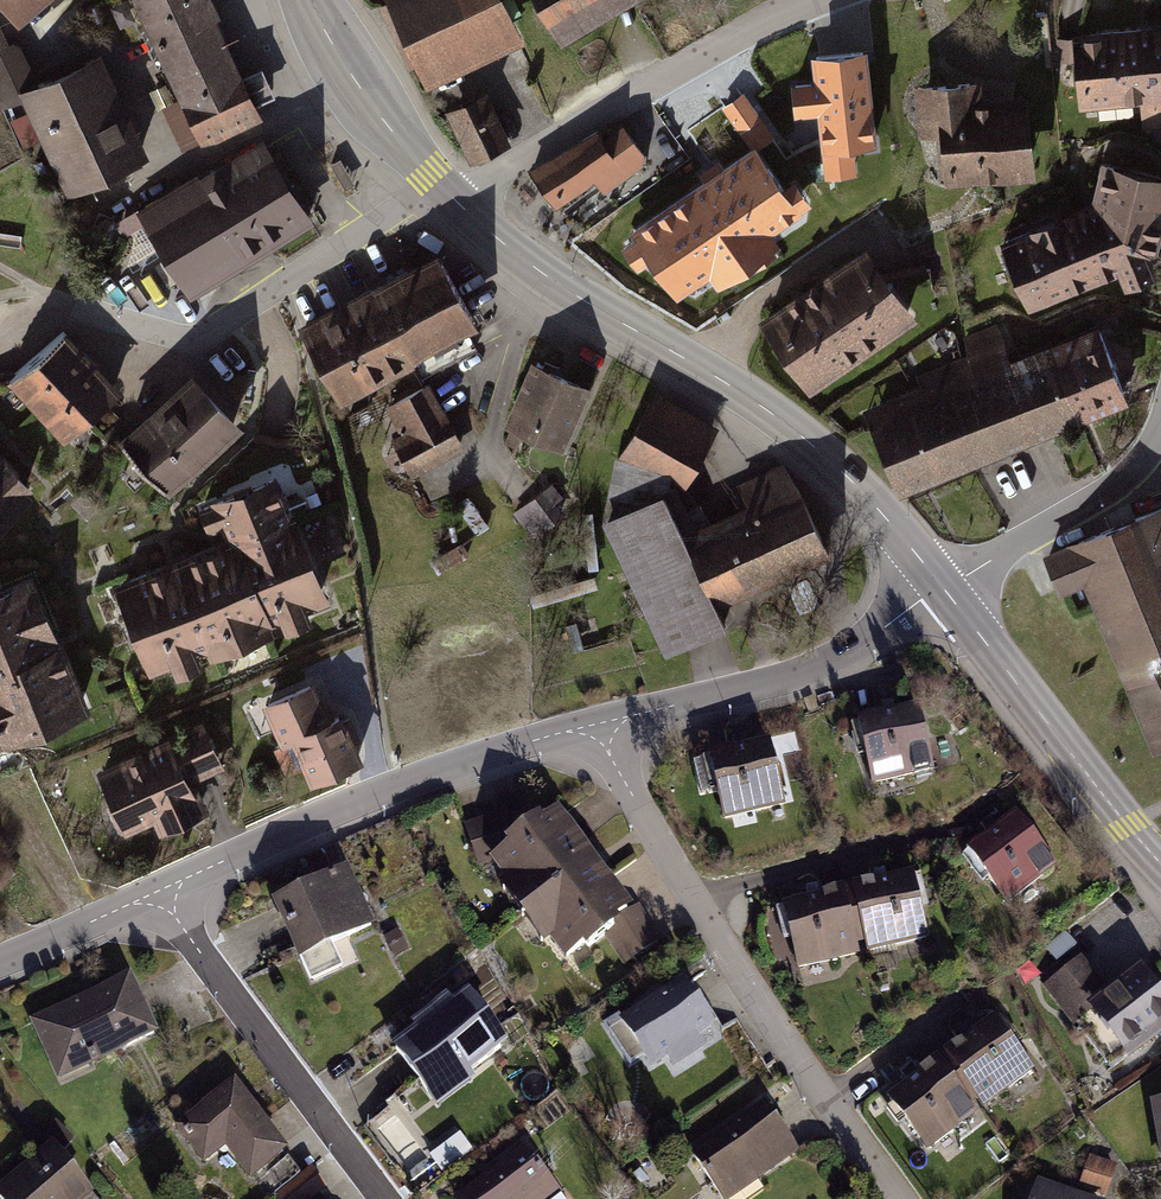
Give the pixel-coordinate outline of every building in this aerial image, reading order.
[(13,28),(46,0),(0,0),(0,13),(13,28)] [(136,23),(131,26),(153,71),(157,69),(194,147),(257,119),(209,21),(214,19),(206,0),(125,0),(136,23)] [(392,1),(423,67),(512,25),(500,0),(393,0),(392,1)] [(557,45),(635,0),(531,0),(557,45)] [(1077,110),(1136,104),(1138,129),(1160,127),(1160,26),(1067,34),(1077,110)] [(825,145),(872,140),(863,52),(816,57),(819,84),(795,86),(797,109),(821,107),(825,145)] [(93,54),(11,92),(57,196),(144,157),(93,54)] [(943,87),(909,87),(915,137),(936,135),(940,188),(1033,181),(1023,97),(980,101),(978,80),(943,87)] [(726,104),(755,145),(771,134),(742,93),(726,104)] [(504,143),(482,96),(450,111),(472,158),(504,143)] [(598,131),(529,171),(555,206),(592,175),(602,192),(640,164),(643,151),(625,129),(606,141),(598,131)] [(261,134),(135,208),(190,294),(314,219),(261,134)] [(755,145),(637,231),(678,287),(709,265),(720,280),(775,240),(765,226),(797,203),(755,145)] [(996,243),(1024,312),(1113,277),(1120,293),(1154,278),(1148,264),(1153,262),(1160,231),(1160,179),(1102,165),(1092,207),(996,243)] [(862,247),(766,315),(813,382),(910,313),(862,247)] [(472,332),(432,256),(293,328),(335,407),(472,332)] [(919,387),(862,410),(896,492),(1126,399),(1095,325),(1012,359),(1004,340),(915,376),(919,387)] [(60,335),(2,385),(58,447),(114,394),(60,335)] [(586,390),(526,363),(496,428),(557,454),(586,390)] [(185,376),(112,443),(164,499),(238,430),(185,376)] [(422,386),(381,409),(395,435),(386,441),(407,480),(460,450),(422,386)] [(649,389),(613,455),(676,490),(712,425),(649,389)] [(29,497),(0,466),(0,523),(29,497)] [(670,493),(598,528),(662,663),(721,636),(708,613),(824,563),(774,471),(730,491),(742,513),(690,538),(670,493)] [(322,604),(271,480),(192,512),(203,535),(214,531),(220,543),(108,589),(143,677),(166,668),(171,679),(193,671),(188,659),(203,652),(207,660),(265,636),(261,627),(278,620),(284,634),(304,626),(299,614),(322,604)] [(1038,557),(1057,596),(1078,587),(1151,755),(1160,752),(1160,507),(1038,557)] [(25,580),(0,590),(0,749),(85,715),(25,580)] [(296,700),(257,715),(269,744),(284,738),(305,787),(357,764),(337,717),(309,730),(296,700)] [(917,713),(853,725),(868,788),(931,774),(917,713)] [(198,723),(90,775),(121,838),(148,826),(154,838),(200,819),(187,785),(219,772),(198,723)] [(764,745),(703,760),(719,824),(780,809),(764,745)] [(494,815),(459,826),(473,870),(484,866),(499,888),(492,892),(538,954),(546,947),(564,973),(605,944),(618,969),(657,944),(634,909),(624,914),(555,815),(537,828),(534,824),(504,848),(494,815)] [(1014,817),(962,859),(1004,910),(1053,870),(1014,817)] [(343,871),(266,906),(293,966),(369,933),(343,871)] [(908,877),(777,909),(791,970),(924,941),(908,877)] [(1039,989),(1075,1038),(1091,1025),(1125,1069),(1160,1042),(1160,1008),(1135,973),(1105,996),(1078,961),(1039,989)] [(124,968),(26,1016),(52,1076),(153,1029),(124,968)] [(677,985),(602,1033),(635,1083),(710,1035),(677,985)] [(460,1002),(389,1054),(429,1104),(499,1052),(460,1002)] [(992,1019),(883,1103),(924,1154),(1031,1073),(992,1019)] [(230,1076),(170,1123),(199,1161),(220,1145),(244,1178),(284,1147),(230,1076)] [(1146,1106),(1158,1176),(1160,1176),(1160,1104),(1146,1106)] [(685,1156),(717,1198),(731,1198),(794,1156),(759,1106),(685,1156)] [(0,1179),(0,1198),(96,1198),(50,1138),(0,1179)] [(455,1198),(555,1198),(556,1198),(519,1151),(455,1198)] [(1084,1158),(1076,1188),(1104,1198),(1113,1169),(1084,1158)] [(1034,1184),(1029,1198),(1074,1198),(1034,1184)] [(304,1198),(324,1198),(316,1189),(304,1198)]
